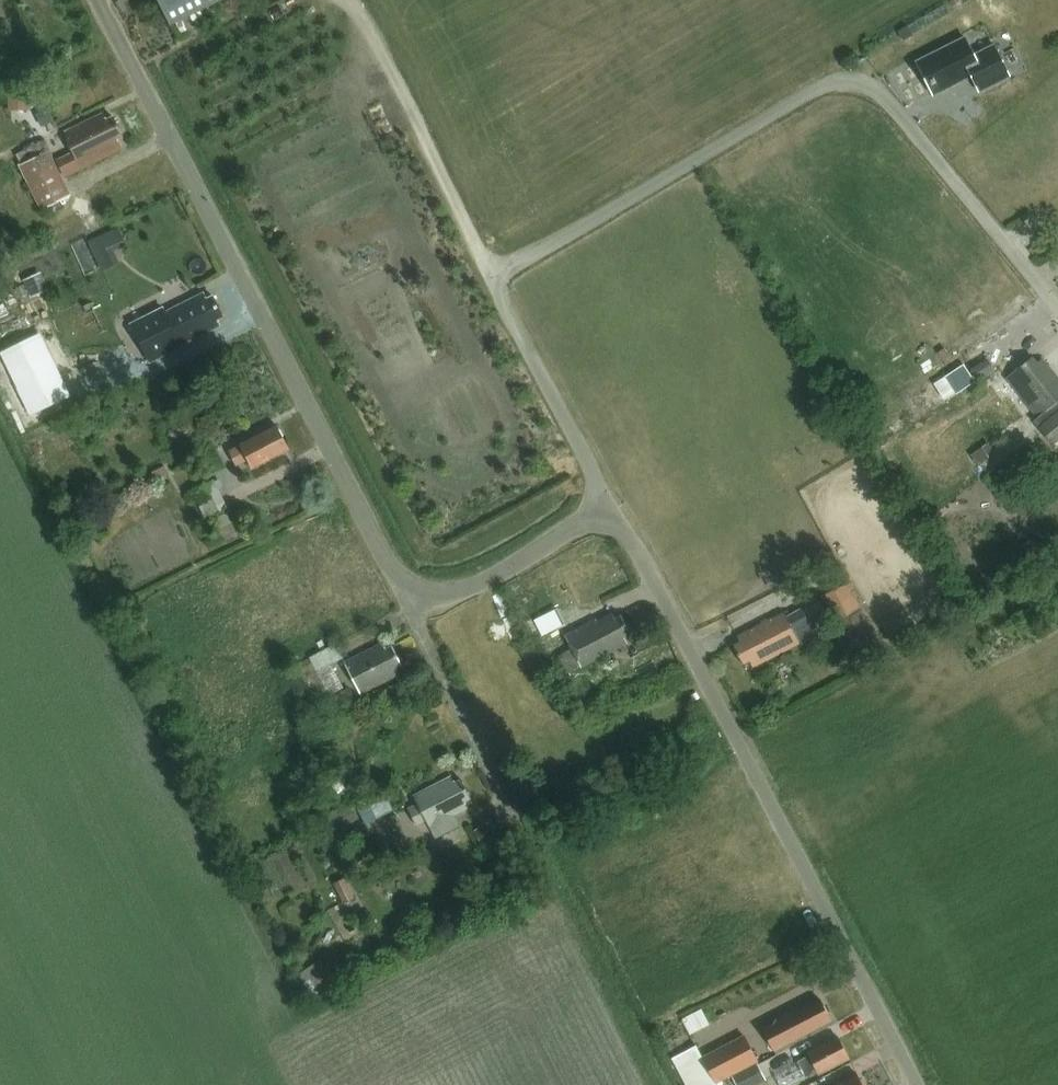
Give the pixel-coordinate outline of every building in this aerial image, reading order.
[(220,0),(159,0),(171,24),(220,0)] [(966,38),(923,60),(938,91),(971,75),(979,90),(1010,75),(995,46),(975,56),(966,38)] [(16,106),(35,106),(35,89),(16,89),(16,106)] [(83,167),(121,149),(116,139),(122,135),(113,117),(106,120),(103,113),(65,132),(74,151),(54,161),(44,141),(19,153),(24,163),(20,165),(43,210),(71,196),(62,178),(83,167)] [(107,248),(101,236),(89,242),(95,254),(107,248)] [(44,292),(36,274),(25,279),(33,296),(44,292)] [(165,313),(178,340),(181,345),(219,325),(216,319),(223,316),(213,296),(206,299),(203,293),(165,313)] [(130,362),(134,375),(161,367),(157,354),(130,362)] [(1038,417),(1033,421),(1053,445),(1057,441),(1057,378),(1042,358),(1037,363),(1032,357),(1006,378),(1038,417)] [(252,468),(289,448),(278,426),(240,445),(241,445),(229,451),(236,465),(248,459),(252,468)] [(163,462),(151,468),(155,475),(167,469),(163,462)] [(195,489),(209,516),(226,508),(213,480),(195,489)] [(820,595),(833,624),(863,610),(850,582),(820,595)] [(786,616),(800,643),(816,635),(812,625),(826,618),(817,598),(801,606),(802,608),(786,616)] [(534,621),(542,636),(564,624),(557,609),(534,621)] [(752,667),(800,643),(786,616),(784,612),(737,636),(740,642),(734,645),(743,664),(749,661),(752,667)] [(624,637),(631,633),(621,615),(615,618),(612,613),(598,621),(596,618),(565,634),(572,649),(561,654),(570,672),(628,643),(624,637)] [(302,678),(331,664),(342,658),(334,642),(294,662),(302,678)] [(396,667),(402,664),(392,646),(386,649),(383,642),(344,662),(360,693),(399,674),(396,667)] [(321,716),(340,707),(332,692),(342,687),(331,664),(302,678),(321,716)] [(349,685),(333,693),(341,708),(357,700),(349,685)] [(358,726),(362,735),(382,726),(378,717),(358,726)] [(465,801),(471,797),(462,779),(455,782),(452,776),(413,796),(430,827),(468,807),(465,801)] [(394,810),(386,794),(358,809),(366,824),(394,810)] [(343,903),(355,897),(345,876),(333,882),(343,903)] [(831,1019),(820,998),(799,1008),(798,1006),(778,1017),(779,1019),(762,1027),(773,1049),(831,1019)] [(692,1032),(712,1022),(703,1006),(683,1016),(692,1032)] [(715,1081),(757,1060),(744,1035),(702,1056),(715,1081)] [(818,1073),(849,1056),(838,1035),(808,1053),(808,1054),(797,1061),(806,1077),(817,1071),(818,1073)] [(715,1081),(702,1056),(697,1046),(674,1058),(688,1084),(717,1084),(715,1081)] [(758,1064),(733,1078),(737,1084),(753,1084),(766,1078),(758,1064)] [(858,1074),(838,1084),(864,1084),(858,1074)]
